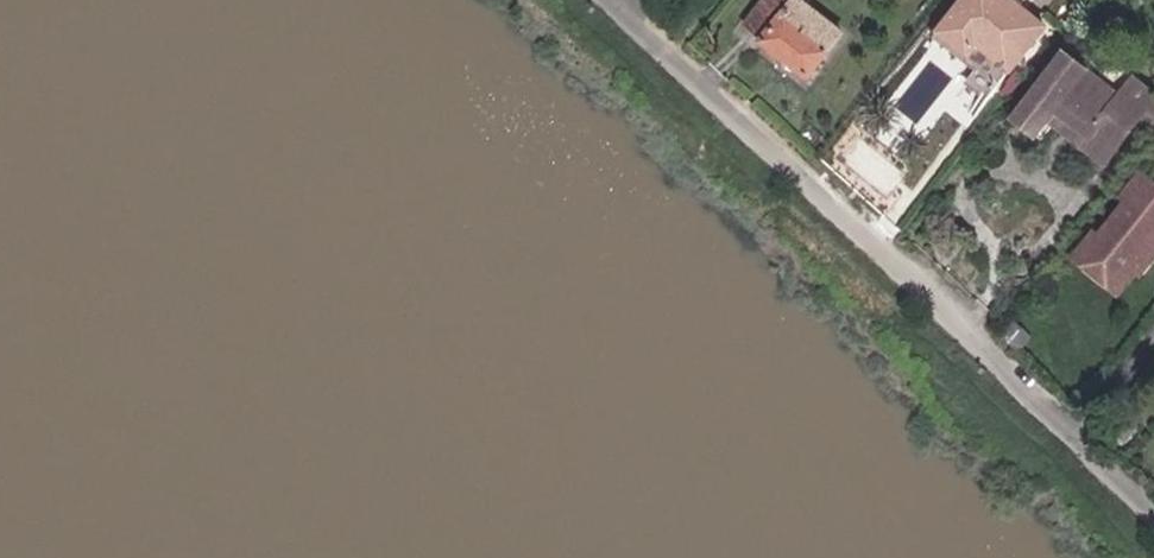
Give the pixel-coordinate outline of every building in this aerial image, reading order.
[(799,7),(789,0),(770,0),(748,30),(813,78),(846,34),(803,2),(799,7)] [(1050,27),(1015,0),(969,0),(943,34),(976,59),(973,63),(1004,86),(1050,27)] [(1142,76),(1123,101),(1101,84),(1105,80),(1071,53),(1026,112),(1048,129),(1055,119),(1062,110),(1119,154),(1144,121),(1153,129),(1153,85),(1142,76)] [(1062,110),(1055,119),(1112,163),(1119,154),(1062,110)] [(1151,173),(1133,196),(1138,200),(1108,237),(1102,232),(1082,257),(1126,293),(1146,269),(1143,266),(1153,252),(1153,176),(1151,173)] [(997,336),(1016,352),(1028,339),(1010,323),(997,336)] [(1123,446),(1132,434),(1123,427),(1113,438),(1123,446)]
